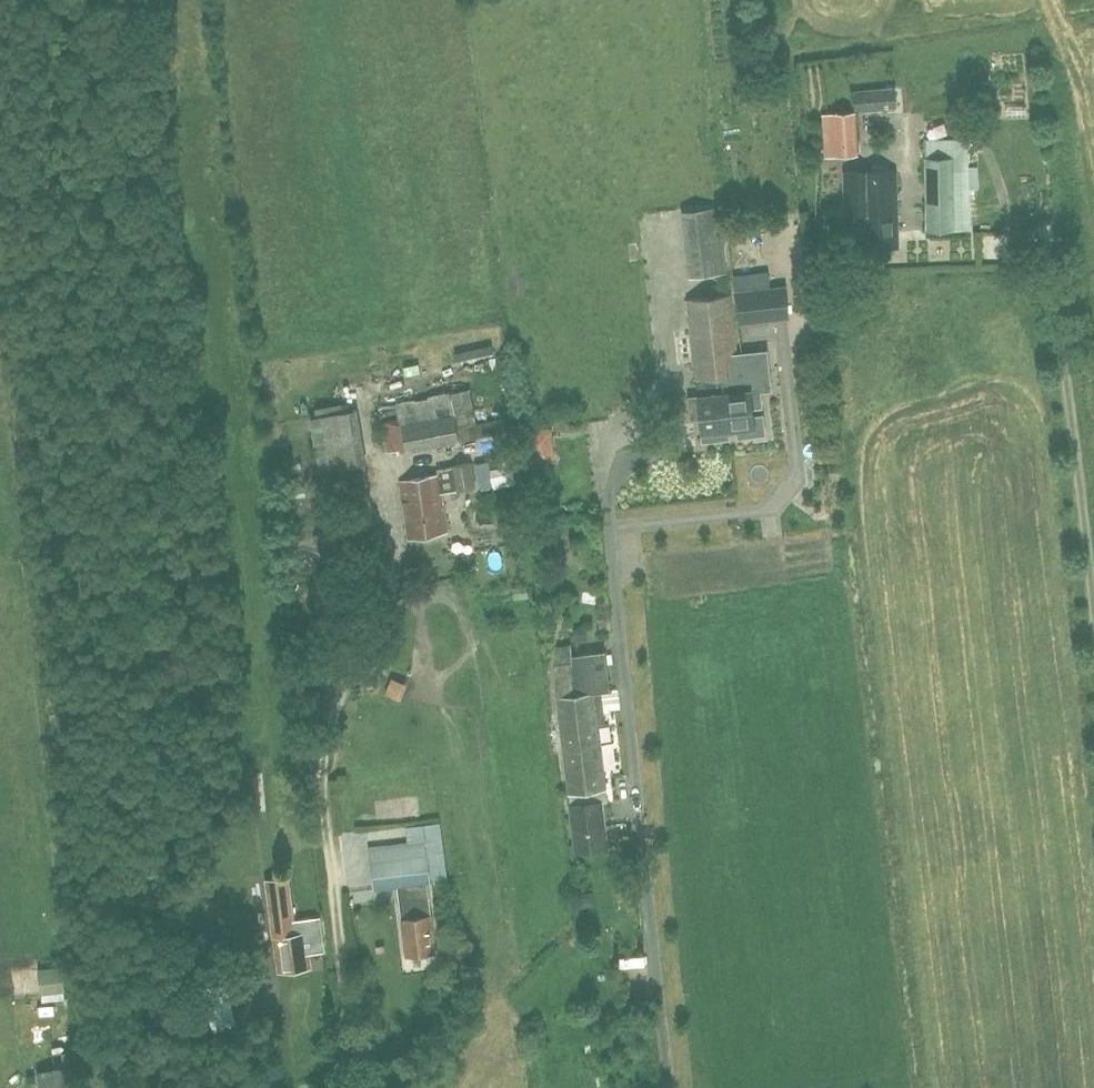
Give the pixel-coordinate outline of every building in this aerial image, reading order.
[(854,91),(855,112),(896,108),(895,87),(854,91)] [(823,114),(823,126),(825,158),(860,156),(855,112),(823,114)] [(928,231),(970,230),(968,139),(926,140),(927,159),(926,159),(928,231)] [(862,249),(899,247),(896,171),(845,171),(845,214),(860,214),(862,249)] [(727,273),(719,207),(681,211),(689,278),(727,273)] [(733,292),(737,324),(785,319),(787,319),(790,318),(786,286),(781,286),(772,287),(733,292)] [(700,419),(703,439),(729,436),(728,429),(723,378),(740,376),(737,354),(737,353),(730,295),(688,299),(698,395),(687,396),(690,420),(700,419)] [(723,378),(728,429),(737,428),(738,438),(766,435),(764,414),(754,415),(753,409),(763,408),(761,392),(773,391),(768,350),(737,353),(737,354),(740,376),(723,378)] [(461,442),(497,433),(495,420),(477,424),(470,389),(396,403),(400,425),(381,422),(387,453),(400,451),(401,453),(408,452),(461,442)] [(355,411),(316,418),(324,464),(364,457),(355,411)] [(537,462),(559,461),(557,429),(535,431),(537,462)] [(437,470),(438,476),(399,482),(408,540),(447,533),(442,502),(458,500),(456,491),(475,487),(470,464),(451,468),(437,470)] [(602,693),(610,692),(605,652),(554,658),(558,697),(557,697),(571,806),(569,806),(576,851),(606,847),(601,803),(607,803),(598,728),(606,727),(602,693)] [(404,694),(417,697),(422,677),(408,674),(404,694)] [(372,869),(374,888),(430,881),(428,862),(427,854),(371,862),(372,869)] [(278,972),(311,968),(306,932),(304,933),(303,923),(294,925),(287,877),(265,880),(278,972)] [(406,956),(435,952),(430,915),(417,917),(414,899),(399,901),(401,919),(406,956)] [(415,957),(417,971),(439,967),(436,953),(415,957)] [(67,968),(44,968),(45,980),(67,979),(67,968)] [(46,982),(46,994),(70,992),(70,981),(46,982)] [(202,989),(207,1004),(230,998),(226,982),(202,989)] [(38,1087),(78,1087),(75,1065),(35,1070),(38,1087)]
